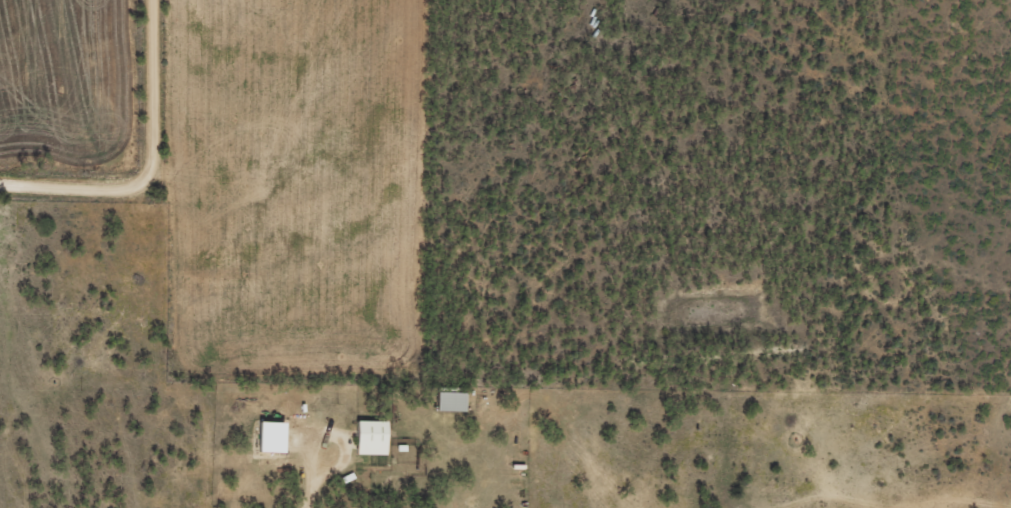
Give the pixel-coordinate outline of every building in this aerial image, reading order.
[(359,453),(391,454),(392,421),(359,419),(358,428),(360,429),(359,453)] [(290,451),(291,421),(261,420),(260,450),(290,451)]
